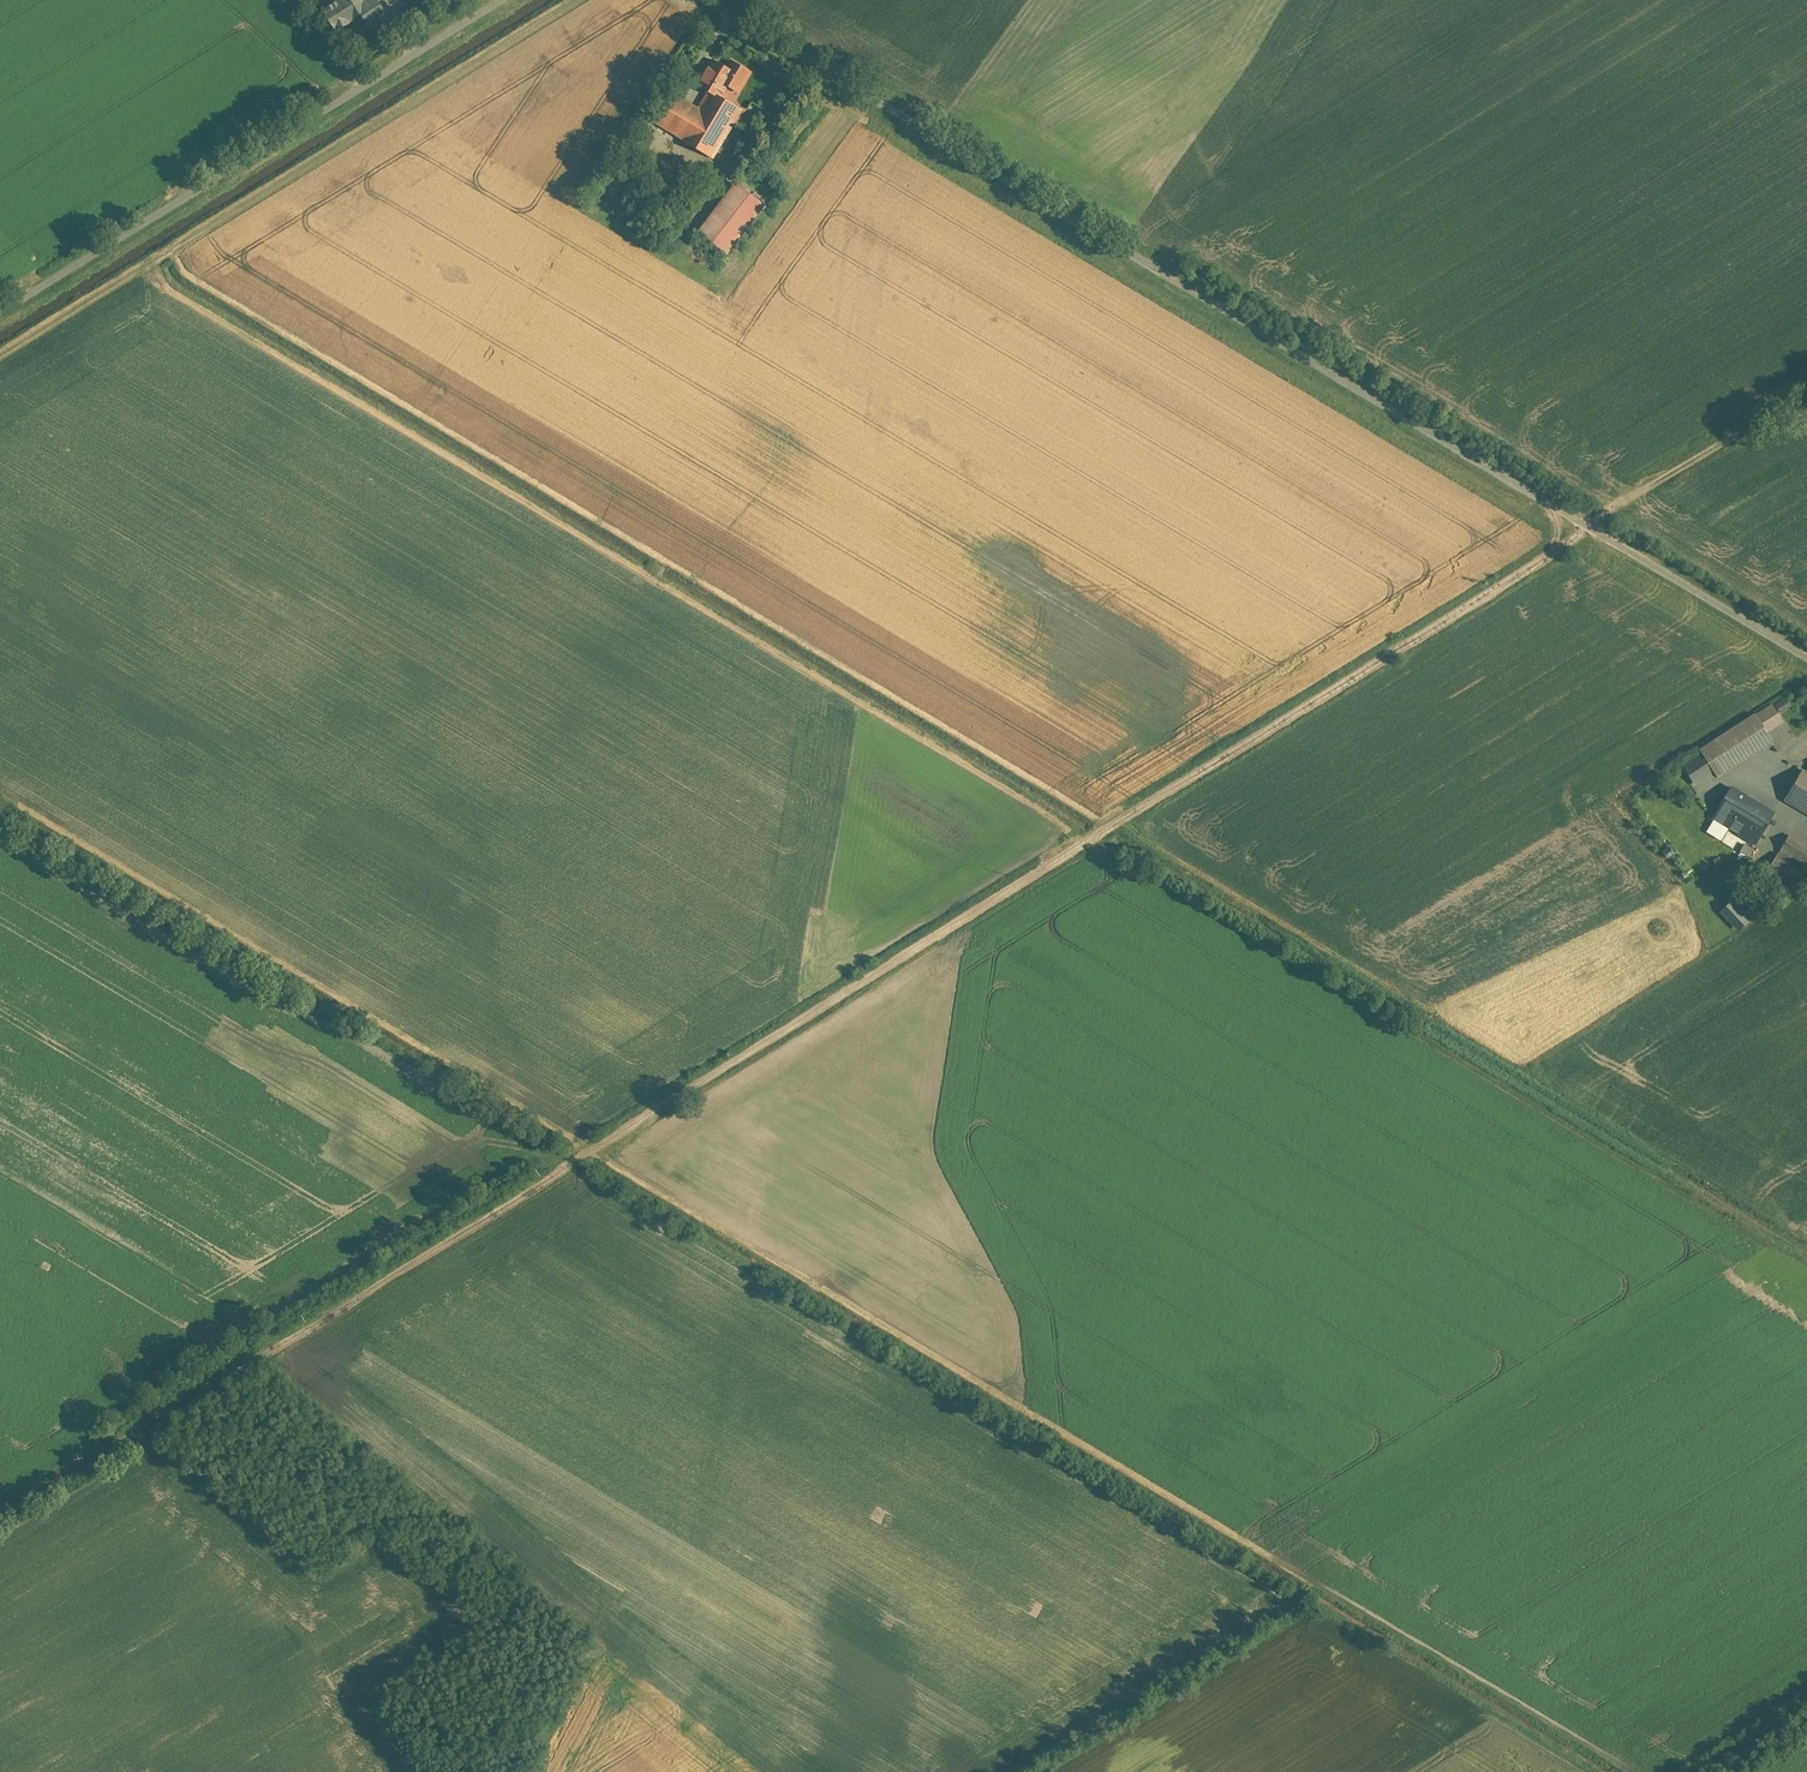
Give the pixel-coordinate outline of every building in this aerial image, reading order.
[(335,31),(364,14),(372,28),(389,17),(379,0),(329,0),(320,5),(335,31)] [(753,72),(731,59),(726,67),(711,58),(695,85),(707,93),(709,89),(721,96),(727,87),(740,95),(753,72)] [(654,125),(715,161),(745,110),(721,96),(709,89),(707,93),(698,108),(673,94),(654,125)] [(696,233),(726,257),(766,208),(736,184),(696,233)] [(1778,703),(1782,712),(1795,705),(1790,697),(1778,703)] [(1702,751),(1719,779),(1775,745),(1758,717),(1702,751)] [(1784,804),(1806,817),(1806,772),(1803,770),(1784,804)] [(1777,814),(1733,789),(1720,811),(1764,836),(1777,814)] [(1806,878),(1806,850),(1791,840),(1775,865),(1804,883),(1806,878)] [(1743,897),(1725,911),(1742,933),(1760,918),(1743,897)]
